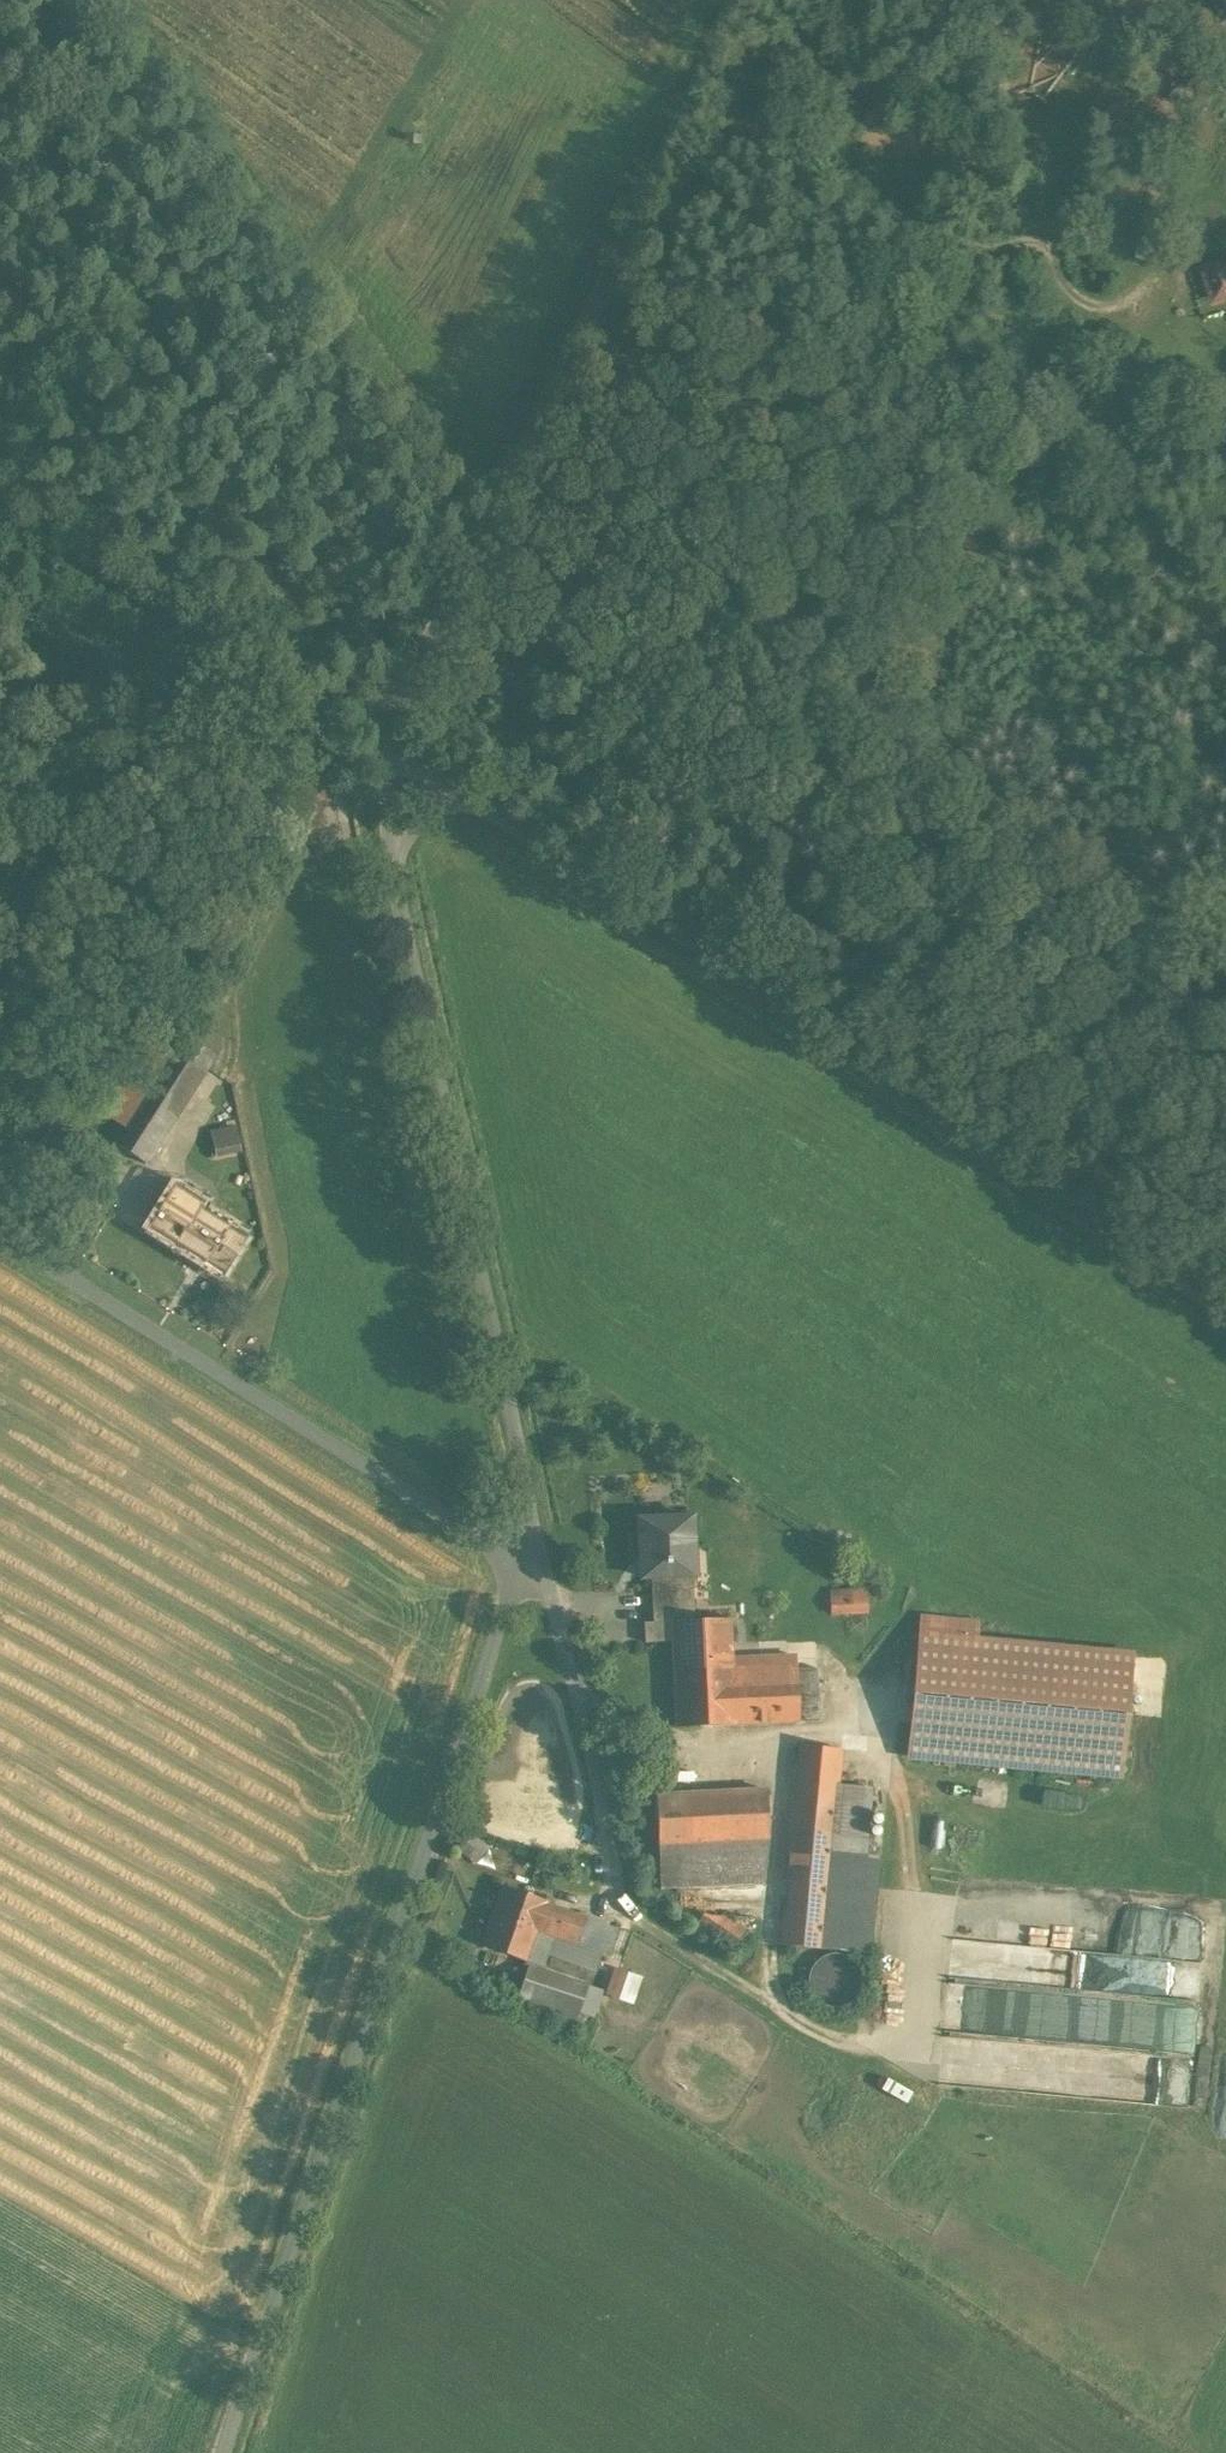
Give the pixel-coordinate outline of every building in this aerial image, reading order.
[(1197,266),(1211,306),(1225,301),(1225,256),(1197,266)] [(328,836),(354,837),(355,814),(329,814),(328,836)] [(115,1144),(145,1163),(213,1054),(183,1036),(172,1054),(163,1049),(157,1045),(137,1078),(115,1065),(91,1105),(122,1124),(126,1126),(115,1144)] [(234,1128),(212,1133),(216,1150),(238,1145),(234,1128)] [(204,1204),(177,1186),(151,1228),(222,1272),(245,1236),(201,1209),(204,1204)] [(656,1519),(639,1520),(642,1578),(657,1577),(658,1606),(652,1606),(653,1623),(673,1622),(695,1621),(691,1550),(694,1550),(692,1517),(656,1519)] [(869,1612),(868,1585),(829,1587),(830,1614),(869,1612)] [(978,1622),(924,1617),(911,1756),(970,1762),(1118,1775),(1129,1655),(976,1641),(978,1622)] [(695,1621),(673,1622),(674,1641),(677,1727),(819,1721),(817,1668),(797,1669),(796,1657),(752,1659),(752,1662),(732,1663),(730,1619),(695,1621)] [(674,1641),(673,1622),(653,1623),(644,1623),(645,1643),(674,1641)] [(841,1749),(800,1746),(781,1945),(830,1950),(839,1854),(862,1856),(868,1789),(837,1786),(841,1749)] [(767,1790),(657,1796),(660,1889),(764,1884),(769,1835),(767,1790)] [(545,1902),(504,1887),(483,1945),(525,1960),(535,1930),(545,1902)] [(545,1902),(535,1930),(552,1937),(576,1945),(586,1916),(545,1902)] [(541,1969),(552,1937),(535,1930),(525,1960),(523,1965),(528,1967),(529,1965),(541,1969)] [(1099,1951),(990,1942),(989,1952),(1004,1953),(1002,1967),(1086,1974),(1087,1970),(1097,1971),(1099,1951)] [(848,1962),(839,1961),(830,1962),(822,1966),(816,1973),(813,1981),(812,1990),(815,1998),(820,2005),(828,2010),(837,2012),(846,2011),(854,2007),(860,2000),(863,1992),(863,1983),(861,1974),(855,1967),(848,1962)] [(529,1965),(528,1967),(515,2004),(575,2025),(580,2012),(589,1986),(541,1969),(529,1965)] [(622,1999),(632,1971),(616,1965),(606,1993),(622,1999)] [(957,2036),(1194,2051),(1197,1996),(961,1981),(957,2036)] [(602,1990),(589,1986),(580,2012),(593,2016),(602,1990)]
